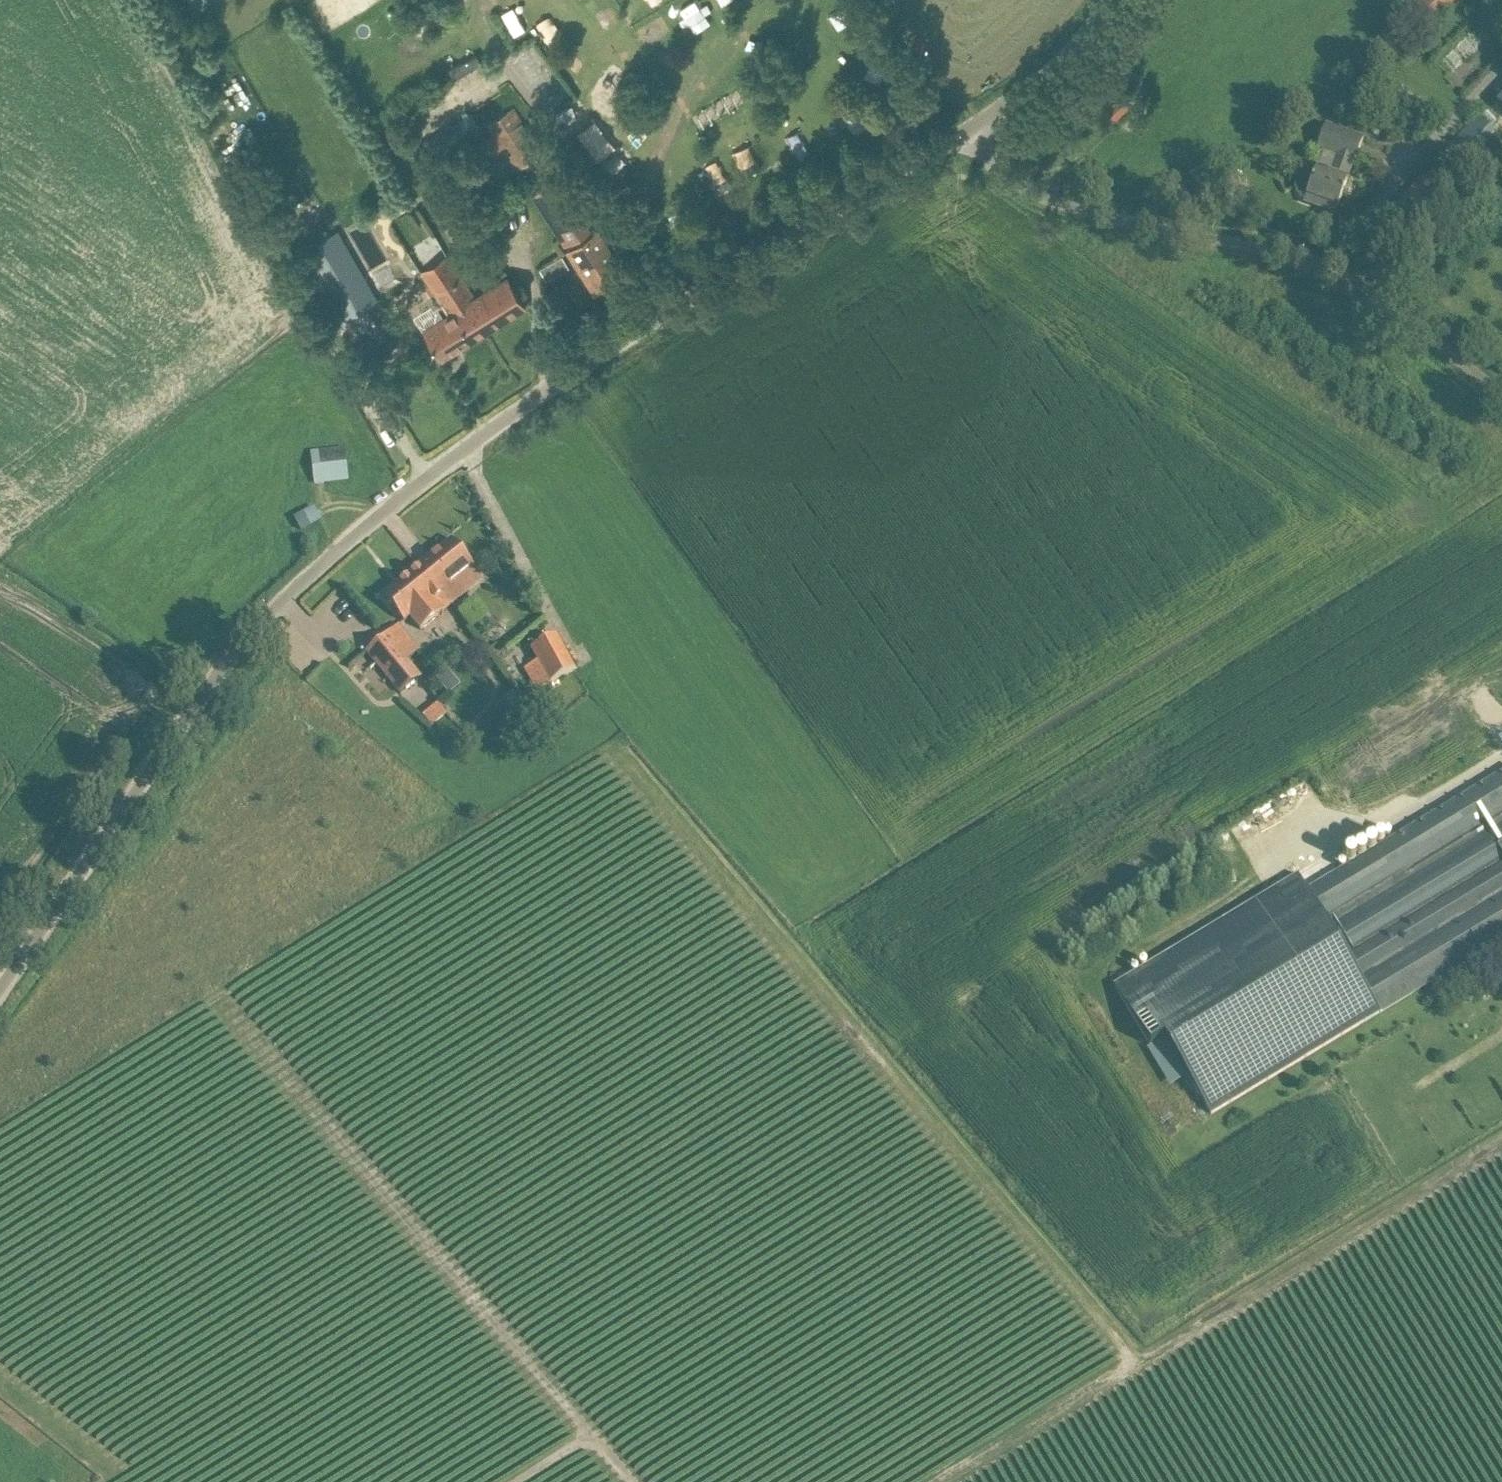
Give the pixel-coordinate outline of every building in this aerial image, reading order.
[(598,11),(616,1),(615,0),(591,0),(598,11)] [(697,10),(691,0),(681,0),(671,6),(679,20),(697,10)] [(1412,4),(1428,24),(1458,0),(1417,0),(1412,4)] [(1115,116),(1130,102),(1120,91),(1104,105),(1115,116)] [(536,142),(514,110),(489,125),(496,135),(487,139),(497,154),(508,148),(517,165),(533,157),(527,148),(536,142)] [(483,131),(471,111),(417,146),(431,166),(483,131)] [(1481,117),(1456,145),(1447,156),(1461,170),(1496,131),(1481,117)] [(1363,139),(1325,124),(1317,147),(1323,149),(1312,179),(1305,176),(1298,180),(1295,188),(1298,195),(1306,197),(1304,203),(1335,215),(1338,208),(1339,206),(1338,206),(1345,187),(1348,180),(1346,180),(1353,161),(1355,161),(1363,139)] [(1382,273),(1396,258),(1463,184),(1438,162),(1357,250),(1382,273)] [(561,176),(534,193),(563,238),(568,234),(571,240),(588,229),(585,223),(590,220),(561,176)] [(460,205),(477,231),(499,218),(482,192),(460,205)] [(337,231),(303,251),(344,322),(358,314),(375,304),(378,302),(337,231)] [(569,248),(585,273),(596,289),(623,271),(596,231),(569,248)] [(552,245),(534,253),(546,277),(568,267),(561,252),(557,254),(552,245)] [(447,254),(433,263),(460,307),(466,304),(484,331),(526,305),(508,276),(475,297),(447,254)] [(422,270),(449,313),(423,329),(441,358),(484,331),(466,304),(460,307),(433,263),(422,270)] [(375,304),(358,314),(371,336),(381,330),(387,327),(375,304)] [(389,330),(379,336),(389,352),(398,346),(393,337),(389,330)] [(370,336),(355,346),(361,356),(375,348),(377,347),(370,336)] [(344,446),(313,450),(317,483),(317,484),(351,480),(347,446),(344,446)] [(318,506),(297,517),(305,530),(326,520),(318,506)] [(483,578),(464,554),(452,539),(419,566),(450,605),(483,578)] [(420,629),(450,605),(419,566),(383,595),(404,621),(411,616),(420,629)] [(398,625),(367,651),(401,693),(421,676),(407,660),(419,650),(398,625)] [(536,691),(575,669),(556,634),(531,648),(538,661),(524,669),(536,691)] [(449,691),(459,685),(448,667),(438,673),(449,691)] [(441,700),(425,713),(434,724),(450,711),(441,700)] [(1501,938),(1501,891),(1415,943),(1403,923),(1501,863),(1501,771),(1307,890),(1298,874),(1114,985),(1150,1046),(1165,1037),(1211,1114),(1360,1024),(1377,1014),(1439,977),(1501,938)]
